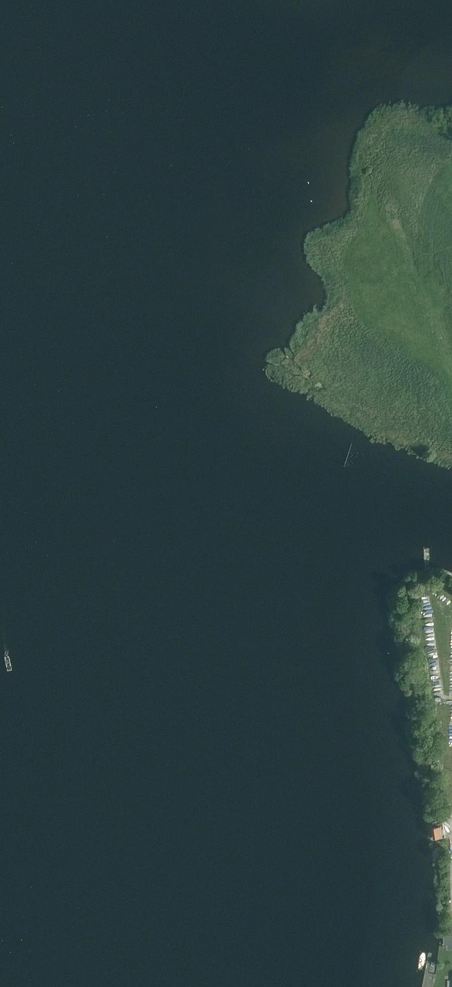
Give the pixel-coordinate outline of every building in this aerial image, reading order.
[(443,821),(431,823),(433,838),(445,837),(443,821)]
